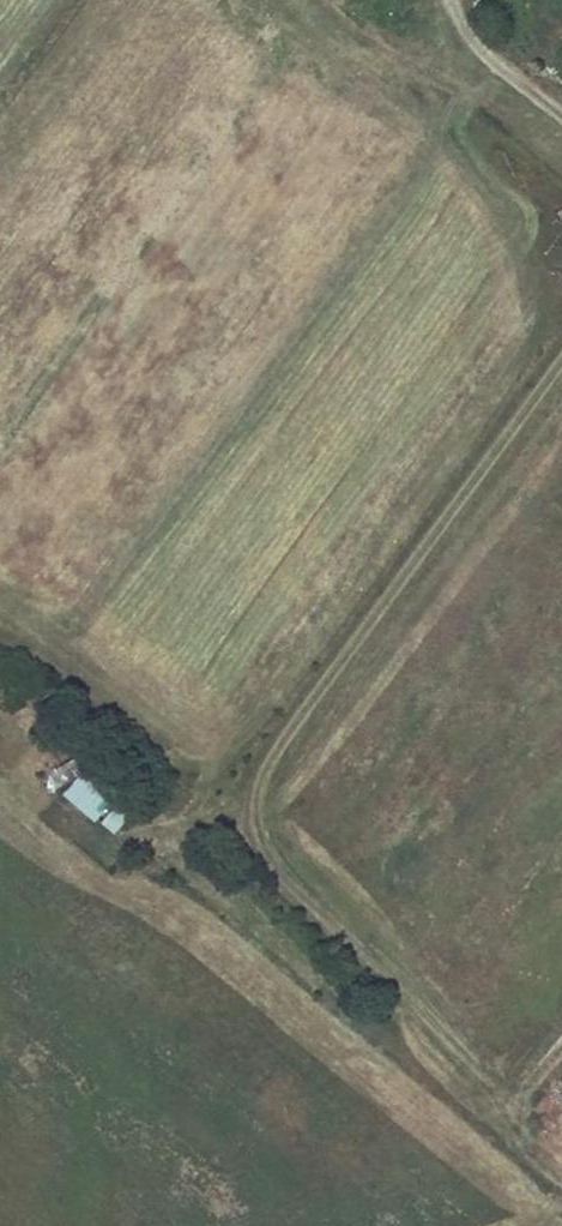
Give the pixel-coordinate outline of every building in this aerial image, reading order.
[(88,766),(64,794),(113,836),(137,808),(88,766)]
